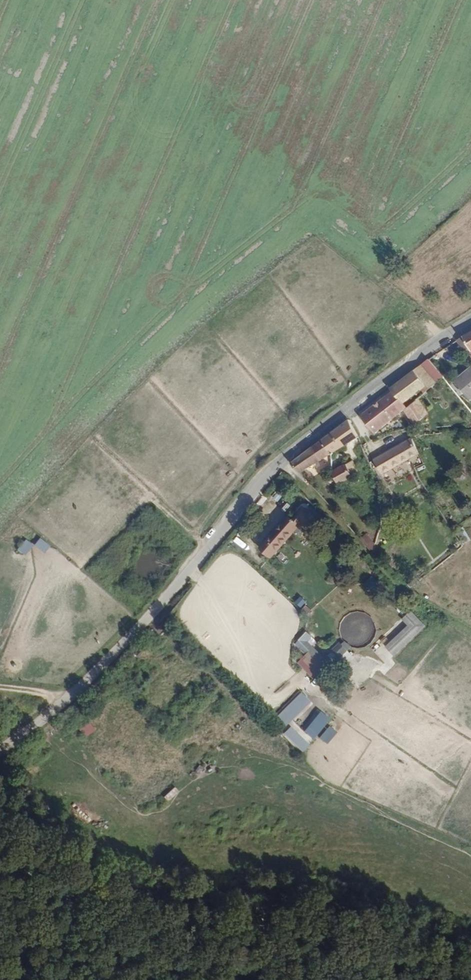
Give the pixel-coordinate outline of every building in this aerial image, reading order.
[(426,390),(428,394),(450,379),(434,359),(393,388),(395,392),(408,410),(412,407),(408,403),(426,390)] [(462,382),(467,389),(465,391),(468,395),(470,393),(470,394),(470,374),(462,382)] [(378,432),(381,430),(408,410),(395,392),(365,414),(378,432)] [(419,424),(428,417),(418,402),(412,407),(408,410),(416,421),(419,424)] [(295,461),(305,470),(365,433),(357,421),(355,417),(295,461)] [(372,459),(380,472),(416,449),(409,438),(372,459)] [(333,484),(351,475),(345,463),(328,472),(333,484)] [(291,521),(288,518),(259,549),(268,558),(292,532),(297,536),(305,529),(310,534),(317,525),(302,509),(291,521)] [(42,555),(49,547),(38,538),(32,546),(42,555)] [(23,556),(31,545),(24,540),(15,551),(23,556)] [(372,576),(364,582),(371,591),(379,585),(372,576)] [(299,595),(294,602),(301,608),(306,601),(299,595)] [(407,610),(402,615),(411,624),(387,650),(393,655),(422,624),(407,610)] [(345,642),(331,657),(342,667),(353,655),(347,650),(350,647),(345,642)] [(305,645),(300,650),(307,656),(300,664),(316,679),(328,666),(305,645)] [(331,679),(324,686),(333,694),(339,686),(331,679)] [(301,692),(278,714),(287,724),(310,702),(301,692)] [(331,718),(321,710),(304,730),(314,738),(331,718)] [(84,739),(95,731),(88,723),(78,730),(84,739)] [(308,743),(291,727),(285,734),(302,750),(308,743)] [(167,802),(178,792),(173,787),(162,797),(167,802)]
